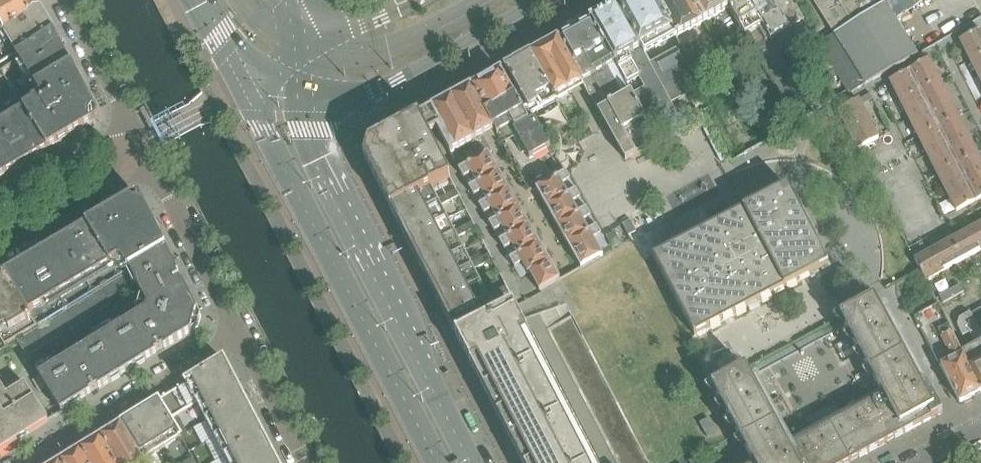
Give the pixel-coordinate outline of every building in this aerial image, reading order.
[(38,3),(36,0),(11,0),(0,6),(0,35),(42,11),(40,6),(38,3)] [(677,39),(656,0),(630,0),(618,7),(675,111),(685,105),(682,100),(704,88),(696,73),(677,39)] [(704,24),(690,0),(656,0),(677,39),(704,25),(704,24)] [(724,0),(690,0),(704,24),(730,10),(724,0)] [(748,0),(724,0),(730,10),(739,25),(738,26),(744,36),(762,25),(748,0)] [(762,25),(771,39),(790,28),(774,0),(748,0),(762,25)] [(790,28),(803,20),(790,0),(774,0),(790,28)] [(833,35),(818,45),(827,61),(848,93),(849,95),(918,55),(896,19),(884,0),(812,0),(833,35)] [(896,19),(913,9),(908,0),(884,0),(896,19)] [(675,111),(618,7),(591,21),(649,126),(675,111)] [(54,33),(42,11),(0,35),(0,67),(54,33)] [(649,126),(591,21),(555,41),(581,82),(580,82),(580,84),(582,83),(589,97),(590,97),(626,161),(658,143),(655,136),(653,132),(649,126)] [(980,30),(963,40),(960,42),(969,60),(980,53),(980,31),(980,30)] [(92,125),(90,122),(92,113),(94,112),(95,113),(96,112),(54,33),(0,67),(0,180),(92,125)] [(581,82),(555,41),(531,55),(555,99),(569,90),(580,84),(580,82),(581,82)] [(969,60),(978,78),(980,76),(980,53),(969,60)] [(555,99),(531,55),(516,63),(516,64),(507,69),(528,108),(529,110),(532,114),(556,100),(555,99)] [(939,80),(929,60),(909,71),(919,91),(939,80)] [(535,120),(532,114),(529,110),(528,108),(523,110),(502,72),(502,71),(484,81),(470,88),(470,89),(471,90),(493,129),(492,130),(493,131),(494,130),(497,136),(513,127),(515,131),(514,132),(530,160),(550,149),(551,148),(535,120)] [(919,91),(909,71),(890,82),(899,101),(919,91)] [(958,118),(951,104),(939,80),(919,91),(929,109),(939,128),(958,118)] [(493,129),(471,90),(470,89),(470,88),(469,89),(432,109),(442,128),(437,131),(450,154),(472,143),(479,160),(489,155),(492,153),(483,136),(491,132),(493,131),(492,130),(493,129)] [(929,109),(919,91),(899,101),(909,120),(929,109)] [(795,98),(785,103),(794,118),(803,113),(795,98)] [(868,118),(859,100),(838,112),(847,129),(868,118)] [(451,179),(428,135),(437,131),(442,128),(432,109),(369,144),(364,159),(390,209),(431,188),(432,188),(451,179)] [(939,128),(929,109),(909,120),(918,138),(939,128)] [(878,139),(869,121),(868,118),(847,129),(857,150),(878,139)] [(967,135),(958,118),(939,128),(948,145),(967,135)] [(948,145),(939,128),(918,138),(927,155),(948,145)] [(977,153),(967,135),(948,145),(957,163),(977,153)] [(957,163),(948,145),(927,155),(936,173),(957,163)] [(977,153),(957,163),(968,183),(980,176),(980,162),(977,153)] [(500,175),(489,155),(479,160),(459,170),(464,179),(469,188),(471,191),(500,175)] [(968,183),(957,163),(936,173),(947,194),(968,183)] [(576,192),(571,183),(566,173),(565,174),(554,180),(536,189),(536,190),(547,208),(569,196),(576,192)] [(511,194),(500,175),(471,191),(474,197),(479,206),(481,210),(511,194)] [(968,183),(977,201),(980,199),(980,176),(968,183)] [(977,201),(968,183),(947,194),(956,212),(977,201)] [(829,266),(787,187),(750,206),(653,257),(695,336),(829,266)] [(399,225),(440,204),(441,206),(460,197),(457,191),(438,201),(432,188),(431,188),(390,209),(399,225)] [(581,201),(576,192),(569,196),(547,208),(557,227),(579,214),(586,210),(581,201)] [(521,212),(511,194),(481,210),(491,228),(521,212)] [(38,328),(128,272),(166,249),(144,205),(140,207),(132,204),(131,200),(95,221),(96,222),(90,226),(89,225),(34,258),(35,259),(29,262),(29,261),(26,262),(5,275),(37,328),(38,327),(38,328)] [(407,241),(448,220),(441,206),(440,204),(399,225),(407,241)] [(596,228),(592,219),(586,210),(579,214),(557,227),(568,245),(589,232),(596,228)] [(501,245),(531,229),(529,226),(521,212),(491,228),(494,233),(499,242),(501,245)] [(415,257),(456,236),(458,238),(476,229),(473,223),(455,232),(448,220),(407,241),(415,257)] [(599,251),(606,246),(601,237),(596,228),(589,232),(568,245),(581,268),(602,257),(599,251)] [(974,228),(953,240),(963,260),(979,251),(980,253),(980,252),(980,240),(974,228)] [(517,256),(539,244),(537,241),(531,229),(501,245),(504,251),(509,260),(517,256)] [(424,273),(465,252),(458,238),(456,236),(415,257),(424,273)] [(963,260),(953,240),(933,251),(944,270),(963,260)] [(550,263),(539,244),(517,256),(509,260),(514,269),(519,279),(528,274),(530,273),(530,274),(550,263)] [(112,306),(109,300),(137,285),(148,307),(147,309),(198,323),(201,316),(184,283),(182,284),(173,267),(175,266),(166,249),(128,272),(129,274),(18,342),(27,358),(112,306)] [(944,270),(933,251),(914,261),(925,283),(945,272),(944,270)] [(432,289),(473,268),(474,270),(493,261),(490,255),(471,264),(465,252),(424,273),(432,289)] [(560,280),(550,263),(530,274),(539,291),(557,281),(560,280)] [(481,284),(474,270),(473,268),(432,289),(440,305),(481,284)] [(5,275),(4,276),(4,277),(0,279),(0,339),(5,347),(27,334),(37,328),(5,275)] [(449,321),(490,300),(491,302),(510,293),(507,287),(488,296),(481,284),(440,305),(449,321)] [(964,293),(960,286),(959,285),(950,291),(954,298),(964,293)] [(954,298),(950,291),(938,297),(942,305),(954,298)] [(886,309),(882,303),(877,305),(874,299),(840,318),(841,318),(746,369),(712,387),(753,462),(851,462),(943,413),(936,403),(886,309)] [(457,337),(498,316),(491,302),(490,300),(449,321),(457,337)] [(952,335),(937,306),(915,318),(940,367),(941,367),(954,393),(960,404),(980,393),(980,392),(963,357),(952,335)] [(572,316),(530,338),(522,322),(515,307),(498,316),(457,337),(465,352),(522,462),(649,462),(572,316)] [(165,350),(196,331),(198,323),(147,309),(147,312),(101,340),(123,376),(145,362),(144,360),(154,354),(164,349),(165,350)] [(970,315),(980,336),(980,309),(970,315)] [(970,315),(969,314),(959,320),(957,326),(963,337),(962,337),(970,353),(963,357),(980,392),(980,336),(970,315)] [(99,390),(123,376),(101,340),(39,378),(62,413),(80,402),(79,400),(89,394),(98,389),(99,390)] [(235,383),(230,372),(224,361),(188,384),(197,403),(235,383)] [(206,421),(245,401),(235,383),(197,403),(198,405),(206,421)] [(25,384),(7,395),(0,384),(0,452),(48,422),(25,384)] [(188,384),(174,392),(187,412),(198,405),(197,403),(188,384)] [(174,392),(159,402),(171,421),(187,412),(174,392)] [(215,439),(254,419),(245,401),(206,421),(215,439)] [(182,437),(171,421),(159,402),(141,412),(164,449),(182,437)] [(164,449),(141,412),(122,424),(123,424),(122,425),(122,424),(120,425),(143,461),(164,449)] [(225,457),(264,437),(254,419),(215,439),(225,457)] [(120,425),(101,437),(118,462),(141,462),(143,461),(120,425)] [(101,437),(81,449),(90,462),(118,462),(101,437)] [(273,455),(264,437),(225,457),(228,462),(258,462),(273,455)] [(81,449),(60,462),(61,462),(90,462),(81,449)]
